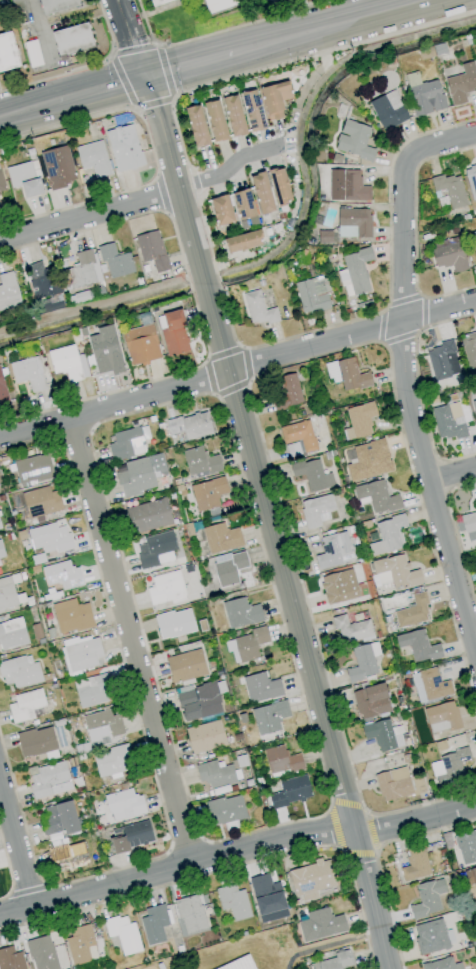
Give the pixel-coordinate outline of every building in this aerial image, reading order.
[(25,12),(22,0),(11,0),(14,15),(25,12)] [(77,0),(39,0),(42,15),(78,7),(77,0)] [(152,8),(175,0),(149,0),(152,8)] [(207,14),(245,0),(202,0),(207,14)] [(51,31),(57,57),(93,48),(87,23),(51,31)] [(10,31),(0,34),(0,72),(20,66),(10,31)] [(444,78),(451,107),(466,103),(463,92),(475,89),(475,77),(472,61),(460,64),(462,74),(444,78)] [(413,116),(444,110),(438,80),(419,83),(417,72),(404,75),(413,116)] [(259,88),(267,122),(284,117),(280,101),(292,98),(288,81),(259,88)] [(241,93),(249,133),(264,129),(256,89),(241,93)] [(369,100),(379,130),(407,121),(396,91),(369,100)] [(230,137),(245,134),(237,95),(222,98),(230,137)] [(204,103),(211,142),(227,140),(219,100),(204,103)] [(185,108),(193,148),(208,145),(201,105),(185,108)] [(370,127),(342,120),(334,151),(372,160),(374,149),(365,146),(370,127)] [(106,130),(115,173),(142,167),(133,125),(106,130)] [(75,147),(80,170),(91,167),(94,179),(110,175),(102,140),(75,147)] [(40,152),(48,191),(67,187),(65,182),(75,180),(67,146),(40,152)] [(5,168),(10,188),(20,185),(23,198),(42,194),(34,161),(5,168)] [(464,167),(470,200),(475,199),(475,165),(464,167)] [(267,171),(276,206),(291,202),(282,167),(267,171)] [(369,200),(369,186),(359,186),(360,170),(330,169),(329,189),(341,189),(341,200),(369,200)] [(260,215),(275,211),(264,172),(249,176),(260,215)] [(432,192),(445,189),(449,210),(465,207),(459,175),(441,179),(441,175),(430,177),(432,192)] [(236,220),(255,217),(250,190),(232,192),(236,220)] [(234,222),(227,194),(209,199),(216,226),(234,222)] [(369,238),(370,210),(337,208),(336,237),(369,238)] [(169,269),(156,229),(133,237),(141,262),(150,260),(155,274),(169,269)] [(227,253),(262,246),(259,231),(224,238),(227,253)] [(429,244),(435,269),(450,265),(452,273),(467,269),(458,236),(429,244)] [(96,246),(100,261),(104,261),(109,279),(134,272),(129,252),(116,256),(112,242),(96,246)] [(74,253),(78,266),(65,269),(70,289),(100,282),(92,248),(74,253)] [(369,292),(363,262),(373,260),(370,248),(341,254),(344,270),(338,271),(344,297),(369,292)] [(24,266),(33,300),(60,293),(53,269),(44,272),(40,261),(24,266)] [(20,306),(12,271),(0,274),(0,310),(20,306)] [(294,283),(301,315),(330,308),(326,291),(328,290),(325,276),(294,283)] [(275,307),(264,310),(259,289),(242,293),(250,325),(265,321),(265,324),(278,321),(275,307)] [(156,315),(166,357),(190,352),(179,310),(156,315)] [(129,366),(160,359),(152,323),(121,331),(129,366)] [(122,373),(114,325),(95,328),(96,335),(88,336),(94,374),(111,372),(111,375),(122,373)] [(459,335),(465,369),(475,367),(475,331),(459,335)] [(432,380),(460,374),(453,339),(439,342),(439,346),(425,349),(432,380)] [(47,351),(53,374),(64,371),(67,383),(89,377),(82,354),(76,355),(73,344),(47,351)] [(45,390),(39,357),(9,363),(13,384),(27,381),(30,393),(45,390)] [(324,364),(330,384),(340,381),(343,392),(371,385),(368,372),(357,374),(353,357),(324,364)] [(273,410),(301,405),(295,373),(274,377),(277,394),(271,396),(273,410)] [(345,441),(371,434),(368,419),(376,417),(373,402),(344,409),(349,428),(342,429),(345,441)] [(439,440),(454,435),(455,439),(467,436),(457,402),(430,409),(439,440)] [(165,420),(168,435),(182,432),(184,440),(211,435),(207,411),(165,420)] [(279,426),(282,444),(285,444),(287,456),(315,451),(310,421),(279,426)] [(114,442),(107,443),(111,461),(145,454),(140,427),(112,432),(114,442)] [(344,464),(349,482),(392,472),(384,438),(352,446),(356,461),(344,464)] [(217,455),(205,458),(202,446),(182,451),(188,479),(221,472),(217,455)] [(53,476),(47,452),(12,463),(19,486),(53,476)] [(121,497),(156,488),(154,478),(166,475),(161,454),(113,465),(121,497)] [(289,465),(292,478),(303,475),(308,493),(333,486),(330,473),(321,475),(317,458),(289,465)] [(227,494),(224,478),(190,484),(195,511),(218,507),(216,495),(227,494)] [(352,487),(357,504),(369,501),(372,515),(401,507),(398,494),(386,496),(382,480),(352,487)] [(49,492),(48,486),(20,493),(28,519),(62,510),(57,490),(49,492)] [(305,530),(321,527),(320,522),(329,520),(327,511),(334,510),(330,494),(299,501),(305,530)] [(124,508),(131,535),(172,524),(165,497),(124,508)] [(460,515),(465,542),(475,539),(475,532),(475,530),(475,512),(460,515)] [(370,557),(403,548),(398,528),(406,526),(403,515),(374,522),(379,541),(367,544),(370,557)] [(208,554),(242,546),(238,527),(225,530),(223,522),(201,528),(208,554)] [(41,547),(43,554),(71,548),(66,525),(56,528),(55,523),(27,529),(31,550),(41,547)] [(142,538),(143,543),(134,546),(140,569),(177,560),(169,531),(142,538)] [(319,538),(323,554),(314,556),(317,569),(353,561),(346,531),(319,538)] [(218,588),(238,583),(236,574),(249,571),(244,550),(211,558),(218,588)] [(388,571),(393,590),(422,582),(418,569),(407,572),(402,553),(370,562),(374,575),(388,571)] [(41,567),(46,586),(59,582),(61,590),(83,585),(78,567),(70,569),(68,560),(41,567)] [(359,597),(352,569),(319,577),(326,605),(359,597)] [(146,588),(150,607),(185,598),(178,570),(150,577),(153,587),(146,588)] [(22,606),(21,599),(16,600),(11,576),(0,578),(0,611),(22,606)] [(397,628),(427,620),(423,605),(427,604),(424,592),(410,595),(413,606),(392,611),(397,628)] [(228,629),(263,621),(259,604),(247,607),(245,597),(221,603),(228,629)] [(50,605),(59,635),(94,626),(87,603),(76,606),(74,598),(50,605)] [(154,616),(160,640),(195,631),(189,607),(154,616)] [(330,617),(333,630),(337,629),(341,645),(372,637),(368,619),(347,624),(344,614),(330,617)] [(20,617),(0,623),(0,651),(28,643),(20,617)] [(268,642),(265,626),(249,629),(250,635),(224,641),(226,653),(231,651),(234,664),(259,659),(256,645),(268,642)] [(394,636),(397,648),(408,646),(413,664),(442,656),(438,644),(427,647),(422,629),(394,636)] [(97,635),(60,643),(66,674),(103,666),(97,635)] [(377,676),(373,657),(379,655),(376,642),(350,648),(355,667),(344,669),(347,682),(377,676)] [(164,658),(171,684),(207,675),(200,648),(164,658)] [(36,662),(31,663),(29,654),(0,662),(0,678),(2,686),(12,684),(13,689),(42,682),(36,662)] [(452,695),(449,680),(439,682),(435,667),(410,673),(418,704),(452,695)] [(242,677),(249,704),(283,695),(279,678),(267,681),(264,671),(242,677)] [(112,700),(105,673),(73,681),(79,708),(112,700)] [(222,713),(215,681),(175,690),(182,722),(222,713)] [(351,692),(359,720),(390,712),(382,683),(351,692)] [(7,705),(12,724),(34,718),(31,710),(45,706),(40,688),(12,696),(14,703),(7,705)] [(289,717),(286,701),(250,708),(256,735),(280,731),(278,719),(289,717)] [(423,708),(429,734),(460,727),(454,701),(423,708)] [(123,734),(119,714),(111,716),(109,709),(82,716),(90,748),(109,743),(108,738),(123,734)] [(226,746),(219,719),(184,728),(191,754),(226,746)] [(360,726),(364,740),(373,738),(378,753),(404,746),(399,726),(390,728),(387,719),(360,726)] [(269,775),(302,767),(299,754),(286,757),(283,744),(263,749),(269,775)] [(92,752),(97,778),(119,774),(118,771),(132,769),(128,746),(92,752)] [(430,763),(435,786),(464,779),(460,762),(470,760),(467,748),(438,755),(439,761),(430,763)] [(34,800),(72,790),(64,760),(26,770),(34,800)] [(195,764),(197,781),(207,780),(208,787),(235,784),(232,765),(216,767),(215,761),(195,764)] [(374,775),(381,803),(412,794),(405,766),(374,775)] [(311,798),(306,774),(278,781),(281,791),(268,794),(271,808),(311,798)] [(104,796),(111,821),(145,812),(140,795),(133,797),(131,788),(104,796)] [(246,818),(240,794),(204,803),(210,827),(246,818)] [(43,808),(45,814),(38,816),(43,835),(60,831),(61,836),(80,831),(71,800),(43,808)] [(113,853),(153,843),(148,820),(111,829),(113,837),(109,838),(113,853)] [(460,865),(475,860),(475,830),(452,838),(460,865)] [(88,864),(81,841),(47,850),(53,873),(88,864)] [(403,852),(407,864),(397,867),(400,880),(429,872),(422,847),(403,852)] [(288,869),(296,903),(317,898),(315,891),(335,887),(329,860),(288,869)] [(475,896),(475,867),(467,870),(475,896)] [(258,916),(285,908),(278,882),(270,884),(267,873),(248,878),(258,916)] [(412,886),(418,902),(408,905),(412,919),(440,910),(434,894),(446,890),(441,876),(412,886)] [(215,889),(220,911),(229,909),(232,922),(250,917),(243,889),(236,891),(234,884),(215,889)] [(206,929),(198,894),(174,900),(182,935),(206,929)] [(161,927),(169,925),(163,904),(143,909),(146,917),(138,919),(146,947),(165,941),(161,927)] [(346,931),(342,914),(330,917),(327,907),(305,912),(306,920),(297,922),(302,943),(346,931)] [(116,935),(121,956),(141,951),(134,922),(128,924),(125,915),(102,920),(106,938),(116,935)] [(409,929),(417,953),(445,944),(437,920),(409,929)] [(97,959),(88,924),(70,929),(72,937),(64,939),(71,966),(97,959)] [(32,968),(57,968),(50,935),(26,940),(32,968)] [(13,953),(12,947),(0,949),(0,968),(25,968),(21,951),(13,953)] [(352,966),(349,950),(333,953),(334,958),(317,962),(319,968),(340,968),(352,966)] [(420,968),(461,968),(456,952),(418,963),(420,968)]
